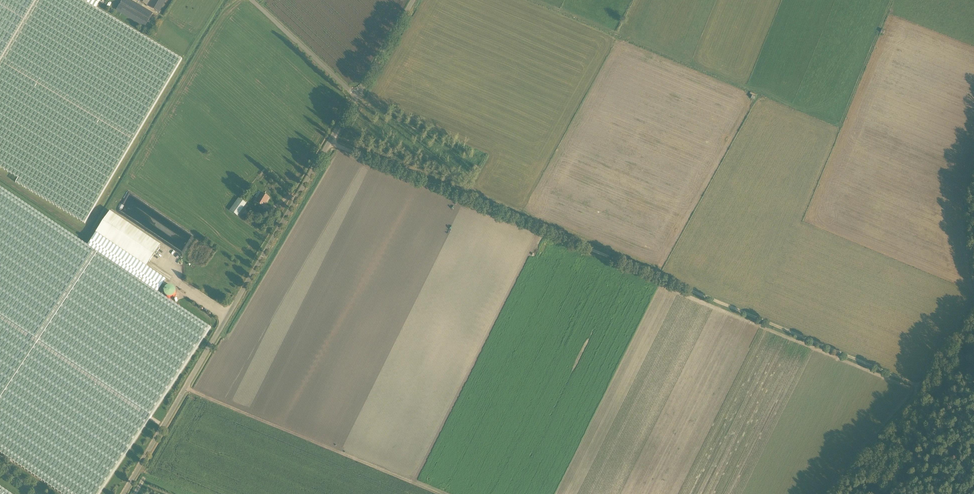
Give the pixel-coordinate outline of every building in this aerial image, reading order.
[(18,178),(16,183),(85,223),(182,60),(95,9),(100,0),(0,0),(0,167),(18,178)] [(137,4),(130,0),(123,0),(117,11),(145,28),(153,14),(143,8),(137,4)] [(139,0),(146,4),(160,13),(167,0),(139,0)] [(62,493),(100,493),(211,328),(157,293),(166,280),(146,267),(160,245),(110,212),(87,246),(0,188),(0,453),(62,493)] [(258,198),(255,202),(264,207),(265,204),(266,202),(267,202),(269,198),(262,194),(259,199),(258,198)] [(237,216),(246,204),(239,198),(229,210),(237,216)] [(168,300),(175,292),(168,286),(161,294),(168,300)] [(183,297),(186,291),(181,289),(178,295),(183,297)]
